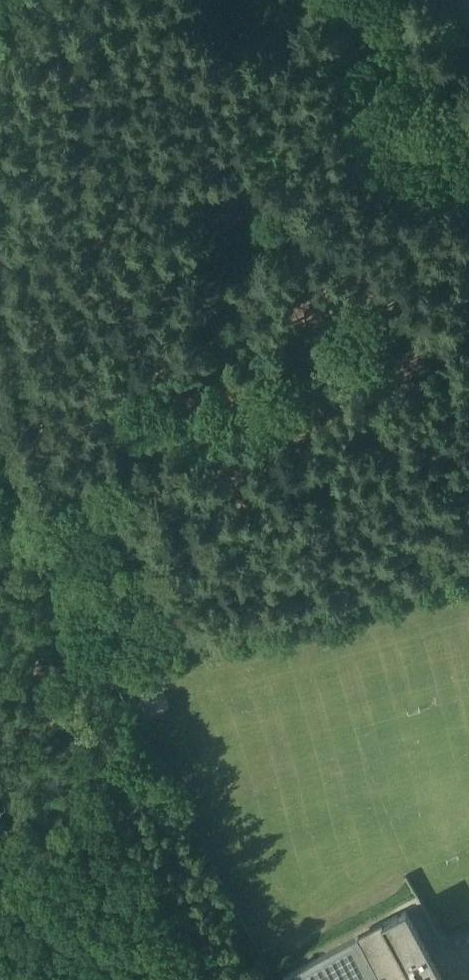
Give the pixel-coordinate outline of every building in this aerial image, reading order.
[(284,976),(286,979),(444,979),(406,910),(284,976)]
